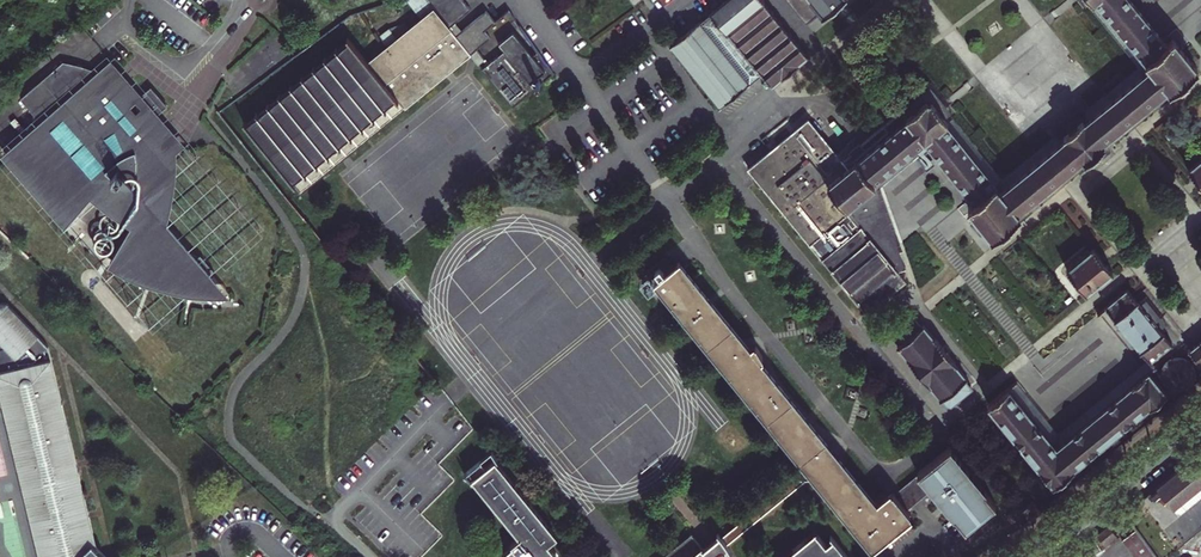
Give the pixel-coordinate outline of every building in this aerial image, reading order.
[(449,27),(455,22),(471,10),(463,0),(427,0),(434,9),(449,27)] [(671,44),(669,45),(719,106),(749,82),(748,81),(759,73),(761,75),(762,74),(769,83),(768,84),(770,86),(781,77),(782,77),(798,64),(797,63),(808,55),(806,52),(805,53),(798,44),(799,44),(797,41),(797,42),(790,34),(791,33),(789,30),(788,31),(781,23),(782,22),(780,20),(779,20),(772,12),(773,11),(770,9),(763,1),(764,0),(763,0),(725,0),(724,0),(721,2),(722,3),(713,10),(713,9),(710,12),(699,22),(698,21),(671,44)] [(748,167),(864,310),(903,279),(895,270),(902,268),(896,252),(872,181),(923,139),(925,141),(928,145),(932,150),(968,194),(974,201),(967,206),(992,237),(1019,215),(1016,212),(1082,158),(1084,161),(1089,157),(1091,160),(1101,152),(1099,149),(1103,145),(1101,142),(1166,88),(1169,92),(1196,69),(1171,38),(1171,39),(1164,44),(1159,38),(1128,0),(1094,0),(1149,67),(1084,122),(1081,118),(1076,122),(1074,119),(1064,128),(1067,130),(1062,134),(1065,137),(1000,191),(944,122),(947,119),(942,114),(945,112),(937,102),(934,104),(930,99),(927,101),(925,99),(909,113),(905,115),(901,109),(860,142),(859,141),(848,150),(850,153),(841,160),(807,119),(748,167)] [(805,23),(820,11),(823,15),(841,0),(787,0),(805,23)] [(1058,128),(1059,130),(1001,178),(947,113),(950,111),(929,86),(903,106),(909,113),(925,99),(927,101),(930,99),(934,104),(937,102),(945,112),(942,114),(947,119),(944,122),(1000,191),(1065,137),(1062,134),(1067,130),(1064,128),(1074,119),(1076,122),(1081,118),(1084,122),(1149,67),(1094,0),(1093,0),(1091,1),(1090,0),(1080,0),(1082,3),(1083,2),(1137,67),(1078,115),(1076,113),(1058,128)] [(449,27),(434,9),(369,62),(348,37),(347,39),(350,42),(249,123),(247,120),(245,122),(303,192),(471,54),(455,35),(449,27)] [(462,30),(455,35),(471,54),(490,38),(484,31),(495,22),(486,11),(462,30)] [(455,22),(449,27),(455,35),(462,30),(455,22)] [(498,43),(503,50),(481,67),(513,105),(554,72),(537,50),(532,54),(513,30),(498,43)] [(110,56),(96,68),(103,71),(110,75),(119,79),(125,83),(132,88),(140,93),(141,92),(110,56)] [(19,96),(39,118),(3,150),(4,151),(4,152),(5,152),(6,153),(6,154),(7,155),(8,156),(8,157),(9,158),(10,158),(10,159),(11,160),(12,161),(12,162),(13,163),(14,164),(15,165),(16,166),(17,167),(17,168),(18,169),(19,169),(20,170),(20,171),(21,172),(21,173),(22,174),(23,174),(24,175),(24,176),(25,177),(26,178),(27,179),(28,180),(29,181),(29,182),(30,183),(31,183),(32,184),(32,185),(33,186),(34,187),(35,187),(35,188),(36,189),(37,190),(37,191),(38,191),(39,192),(40,193),(41,194),(41,195),(42,195),(43,196),(44,197),(44,198),(45,199),(46,199),(47,200),(47,201),(48,202),(49,202),(50,203),(51,204),(51,205),(52,205),(53,206),(54,207),(55,208),(56,209),(57,210),(58,211),(59,212),(60,213),(61,214),(62,214),(62,215),(63,216),(64,217),(65,217),(66,218),(66,219),(67,220),(68,220),(69,221),(95,191),(133,218),(111,256),(111,257),(112,257),(113,258),(114,259),(115,259),(116,260),(117,260),(118,261),(119,262),(120,262),(121,263),(122,263),(123,264),(124,264),(125,265),(126,266),(127,266),(128,267),(129,267),(130,268),(131,268),(132,269),(133,269),(134,269),(134,270),(135,270),(136,271),(137,271),(138,272),(139,272),(140,272),(141,273),(142,273),(143,274),(144,274),(145,274),(146,275),(147,275),(148,276),(149,276),(151,277),(152,277),(153,278),(154,278),(155,278),(156,279),(157,279),(158,279),(159,280),(160,280),(161,280),(162,281),(163,281),(164,281),(165,282),(166,282),(167,282),(168,282),(169,283),(170,283),(171,283),(172,283),(173,284),(174,284),(175,284),(176,284),(177,285),(178,285),(179,285),(180,285),(181,285),(182,286),(183,286),(184,286),(185,286),(186,286),(187,287),(188,287),(189,287),(190,287),(191,287),(192,287),(193,288),(194,288),(195,288),(212,272),(213,272),(210,269),(214,266),(200,251),(197,254),(167,220),(160,211),(161,208),(161,204),(163,198),(164,193),(164,189),(165,183),(165,177),(166,172),(166,166),(166,161),(166,155),(166,149),(173,142),(164,135),(163,130),(161,125),(159,121),(158,116),(156,113),(158,111),(167,103),(150,84),(141,92),(140,93),(132,88),(125,83),(119,79),(110,75),(103,71),(96,68),(86,64),(62,59),(19,96)] [(176,161),(190,148),(158,111),(156,113),(158,116),(159,121),(161,125),(163,130),(164,135),(173,142),(166,149),(166,155),(166,161),(166,166),(166,172),(165,177),(165,183),(164,189),(164,193),(163,198),(161,204),(161,208),(160,211),(167,220),(175,186),(176,161)] [(928,145),(925,141),(914,150),(918,154),(919,155),(914,159),(924,171),(933,164),(923,152),(929,147),(928,145)] [(1101,152),(1091,160),(1089,157),(1084,161),(1089,166),(1108,151),(1103,145),(1099,149),(1101,152)] [(902,250),(879,186),(918,154),(914,150),(913,148),(872,181),(896,252),(902,250)] [(0,152),(0,156),(13,173),(27,188),(52,214),(65,226),(69,221),(68,220),(67,220),(66,219),(66,218),(65,217),(64,217),(63,216),(62,215),(62,214),(61,214),(60,213),(59,212),(58,211),(57,210),(56,209),(55,208),(54,207),(53,206),(52,205),(51,205),(51,204),(50,203),(49,202),(48,202),(47,201),(47,200),(46,199),(45,199),(44,198),(44,197),(43,196),(42,195),(41,195),(41,194),(40,193),(39,192),(38,191),(37,191),(37,190),(36,189),(35,188),(35,187),(34,187),(33,186),(32,185),(32,184),(31,183),(30,183),(29,182),(29,181),(28,180),(27,179),(26,178),(25,177),(24,176),(24,175),(23,174),(22,174),(21,173),(21,172),(20,171),(20,170),(19,169),(18,169),(17,168),(17,167),(16,166),(15,165),(14,164),(13,163),(12,162),(12,161),(11,160),(10,159),(10,158),(9,158),(8,157),(8,156),(7,155),(6,154),(6,153),(5,152),(4,152),(4,151),(3,150),(0,152)] [(1187,170),(1200,187),(1200,158),(1187,170)] [(1110,271),(1103,263),(1097,256),(1091,248),(1064,270),(1083,293),(1110,271)] [(656,278),(807,467),(796,476),(802,483),(808,482),(812,480),(816,478),(870,545),(907,514),(904,511),(891,495),(890,493),(874,506),(757,359),(760,356),(761,357),(762,356),(756,344),(755,345),(755,346),(749,350),(677,260),(671,264),(664,255),(646,269),(654,279),(656,278)] [(230,293),(212,272),(195,288),(194,288),(193,288),(192,287),(191,287),(190,287),(189,287),(188,287),(187,287),(186,286),(185,286),(184,286),(183,286),(182,286),(181,285),(180,285),(179,285),(178,285),(177,285),(176,284),(175,284),(174,284),(173,284),(172,283),(171,283),(170,283),(169,283),(168,282),(167,282),(166,282),(165,282),(164,281),(163,281),(162,281),(161,280),(160,280),(159,280),(158,279),(157,279),(156,279),(155,278),(154,278),(153,278),(152,277),(151,277),(149,276),(148,276),(147,275),(146,275),(145,274),(144,274),(143,274),(142,273),(141,273),(140,272),(139,272),(138,272),(137,271),(136,271),(135,270),(134,270),(134,269),(133,269),(132,269),(131,268),(130,268),(129,267),(128,267),(127,266),(126,266),(125,265),(124,264),(123,264),(122,263),(121,263),(120,262),(119,262),(118,261),(117,260),(116,260),(115,259),(114,259),(113,258),(112,257),(111,257),(111,256),(107,262),(116,267),(133,276),(144,280),(155,284),(180,290),(204,293),(219,293),(230,293)] [(1137,304),(1125,290),(1104,308),(1146,359),(1147,361),(1169,343),(1157,328),(1137,304)] [(1143,299),(1137,304),(1157,328),(1163,323),(1143,299)] [(97,549),(72,450),(47,347),(5,304),(1,304),(0,304),(0,345),(3,348),(0,348),(0,403),(1,406),(22,494),(38,556),(105,556),(97,549)] [(944,403),(948,404),(969,387),(962,379),(964,377),(952,364),(953,363),(932,337),(931,338),(920,324),(918,325),(912,318),(889,336),(896,344),(894,345),(905,358),(904,359),(926,386),(927,385),(938,398),(939,397),(944,403)] [(1189,350),(1188,349),(1186,350),(1199,365),(1200,364),(1199,363),(1200,361),(1200,340),(1189,350)] [(1168,358),(1164,361),(1161,365),(1159,372),(1159,379),(1160,381),(1164,386),(1170,390),(1173,391),(1179,391),(1183,390),(1185,389),(1186,389),(1187,388),(1189,386),(1190,385),(1192,382),(1193,379),(1194,375),(1193,369),(1192,366),(1188,361),(1183,357),(1180,356),(1178,356),(1177,356),(1176,356),(1175,356),(1174,356),(1170,357),(1169,358),(1168,358)] [(1014,381),(1006,388),(1054,447),(1146,372),(1152,367),(1147,361),(1146,359),(1055,432),(1014,381)] [(1054,447),(1006,388),(985,405),(1029,458),(1037,468),(1036,469),(1047,482),(1048,481),(1051,485),(1071,469),(1070,468),(1147,405),(1148,406),(1163,393),(1146,372),(1054,447)] [(947,446),(914,473),(915,475),(928,491),(960,530),(961,530),(960,528),(990,503),(992,504),(947,448),(948,447),(947,446)] [(1156,486),(1173,507),(1200,485),(1200,450),(1156,486)] [(557,536),(496,461),(474,480),(520,537),(510,545),(512,547),(499,556),(556,556),(559,555),(549,543),(557,536)] [(891,495),(904,511),(928,491),(915,475),(891,495)] [(802,483),(796,476),(722,537),(727,544),(802,483)] [(1200,495),(1200,485),(1173,507),(1178,514),(1200,495)] [(1179,556),(1181,555),(1140,499),(1124,513),(1135,529),(1152,552),(1168,542),(1179,556)] [(1019,514),(1027,523),(1038,513),(1030,504),(1019,514)] [(1118,537),(1108,525),(1096,535),(1103,544),(1108,540),(1111,543),(1118,537)] [(1135,556),(1156,556),(1152,552),(1135,529),(1122,539),(1135,556)] [(806,538),(808,542),(817,535),(814,531),(806,538)] [(727,544),(722,537),(721,536),(704,550),(692,534),(664,556),(734,556),(727,544)] [(825,545),(817,535),(808,542),(806,538),(791,549),(794,553),(789,556),(835,556),(825,545)] [(825,545),(835,556),(840,556),(844,554),(832,539),(825,545)] [(1152,552),(1156,556),(1182,556),(1181,555),(1179,556),(1168,542),(1152,552)]
